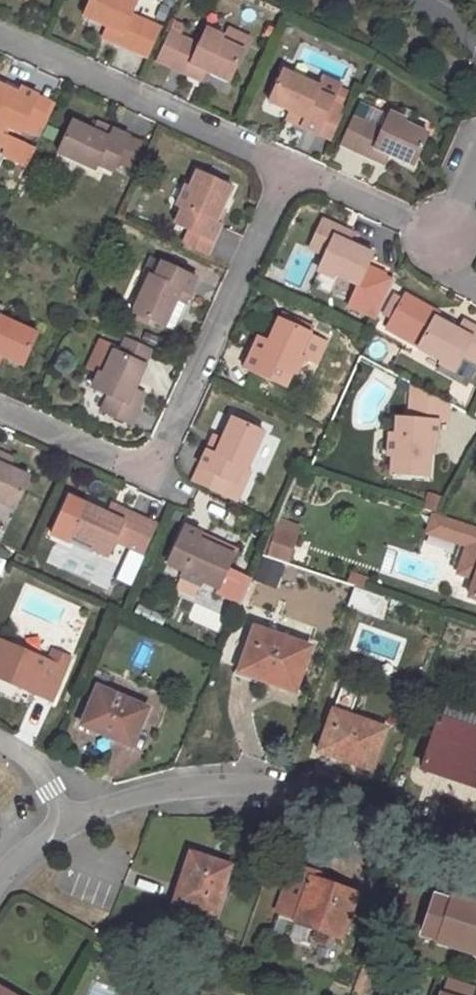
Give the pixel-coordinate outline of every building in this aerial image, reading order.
[(130,0),(89,0),(81,16),(106,27),(112,30),(108,40),(132,51),(145,21),(130,15),(135,2),(130,0)] [(132,51),(146,57),(159,27),(145,21),(132,51)] [(106,27),(101,37),(108,40),(112,30),(106,27)] [(169,66),(181,38),(168,32),(155,60),(169,66)] [(197,68),(204,71),(228,82),(242,51),(202,33),(198,45),(181,38),(169,66),(193,77),(197,68)] [(200,81),(204,71),(197,68),(193,77),(200,81)] [(296,114),(292,123),(316,134),(327,109),(330,102),(316,95),(319,88),(280,71),(267,101),(290,112),(296,114)] [(0,85),(0,132),(1,132),(6,122),(22,130),(37,97),(21,89),(19,93),(0,85)] [(22,130),(35,136),(50,102),(37,97),(22,130)] [(340,115),(327,109),(316,134),(328,139),(340,115)] [(380,128),(386,116),(371,109),(365,121),(380,128)] [(286,120),(292,123),(296,114),(290,112),(286,120)] [(351,149),(365,121),(352,116),(339,144),(351,149)] [(427,134),(386,116),(380,128),(365,121),(351,149),(377,162),(382,152),(388,155),(412,166),(427,134)] [(98,135),(91,132),(71,121),(56,153),(94,171),(100,160),(114,167),(117,161),(128,138),(102,126),(98,135)] [(95,122),(91,132),(98,135),(102,126),(95,122)] [(140,143),(128,138),(117,161),(128,167),(140,143)] [(31,150),(9,140),(6,149),(27,158),(31,150)] [(383,165),(388,155),(382,152),(377,162),(383,165)] [(188,231),(212,242),(220,226),(214,223),(231,188),(196,172),(188,190),(184,187),(175,207),(186,212),(179,227),(188,231)] [(340,239),(345,230),(322,220),(308,249),(323,257),(319,267),(357,286),(371,254),(348,243),(340,239)] [(352,234),(345,230),(340,239),(348,243),(352,234)] [(206,253),(212,242),(188,231),(182,242),(206,253)] [(156,278),(162,265),(146,258),(139,274),(146,277),(148,274),(156,278)] [(195,279),(162,265),(156,278),(148,274),(146,277),(130,313),(162,327),(171,306),(175,298),(184,303),(195,279)] [(417,350),(443,363),(455,370),(461,358),(475,365),(475,328),(469,324),(464,333),(458,330),(435,318),(437,313),(403,295),(386,327),(419,345),(417,350)] [(181,310),(184,303),(175,298),(171,306),(181,310)] [(1,356),(22,365),(37,334),(0,317),(0,355),(1,356)] [(263,350),(253,345),(241,369),(272,384),(279,368),(290,373),(298,357),(314,364),(324,343),(308,335),(309,334),(277,319),(266,343),(263,350)] [(463,321),(458,330),(464,333),(469,324),(463,321)] [(125,338),(118,354),(144,366),(150,350),(125,338)] [(255,338),(253,345),(263,350),(266,343),(255,338)] [(131,396),(133,390),(144,366),(118,354),(111,351),(94,390),(106,396),(100,411),(130,424),(140,401),(131,396)] [(475,368),(475,365),(461,358),(455,370),(443,363),(438,372),(467,387),(475,368)] [(279,368),(272,384),(283,389),(290,373),(279,368)] [(408,419),(401,418),(400,435),(388,434),(386,456),(392,457),(390,474),(427,477),(430,438),(436,439),(438,421),(443,422),(449,404),(411,384),(408,419)] [(143,395),(133,390),(131,396),(140,401),(143,395)] [(219,445),(210,441),(198,466),(241,486),(248,472),(246,470),(263,432),(232,418),(221,439),(219,445)] [(214,435),(210,441),(219,445),(221,439),(214,435)] [(13,508),(28,478),(1,466),(0,465),(0,502),(13,508)] [(241,486),(198,466),(191,480),(234,500),(241,486)] [(144,519),(110,504),(105,513),(68,496),(50,534),(68,542),(70,537),(109,554),(115,542),(142,554),(146,545),(134,540),(144,519)] [(156,525),(144,519),(134,540),(146,545),(156,525)] [(268,554),(289,562),(301,527),(279,520),(268,554)] [(199,533),(183,525),(168,558),(184,565),(178,577),(199,587),(202,581),(218,589),(233,556),(197,539),(199,533)] [(311,648),(254,628),(239,669),(256,676),(255,679),(293,694),(311,648)] [(0,642),(0,679),(50,700),(67,658),(51,651),(47,662),(0,642)] [(360,760),(373,765),(385,729),(349,717),(358,692),(341,687),(319,749),(336,755),(335,757),(358,765),(360,760)] [(145,709),(97,688),(81,725),(128,746),(145,709)] [(439,719),(423,764),(475,782),(475,781),(475,732),(439,719)] [(371,770),(373,765),(360,760),(358,765),(371,770)] [(206,915),(213,917),(228,870),(191,856),(175,904),(206,915)] [(313,881),(316,875),(294,867),(277,914),(296,922),(296,924),(340,940),(355,895),(325,886),(313,881)] [(327,880),(316,875),(313,881),(325,886),(327,880)] [(433,897),(422,935),(438,940),(437,944),(475,956),(475,909),(471,908),(473,902),(452,896),(451,903),(433,897)] [(211,923),(213,917),(206,915),(204,921),(211,923)] [(209,949),(197,945),(193,958),(205,963),(209,949)] [(440,994),(468,994),(470,989),(445,981),(440,994)] [(9,994),(18,994),(19,992),(0,982),(0,990),(9,994)]
